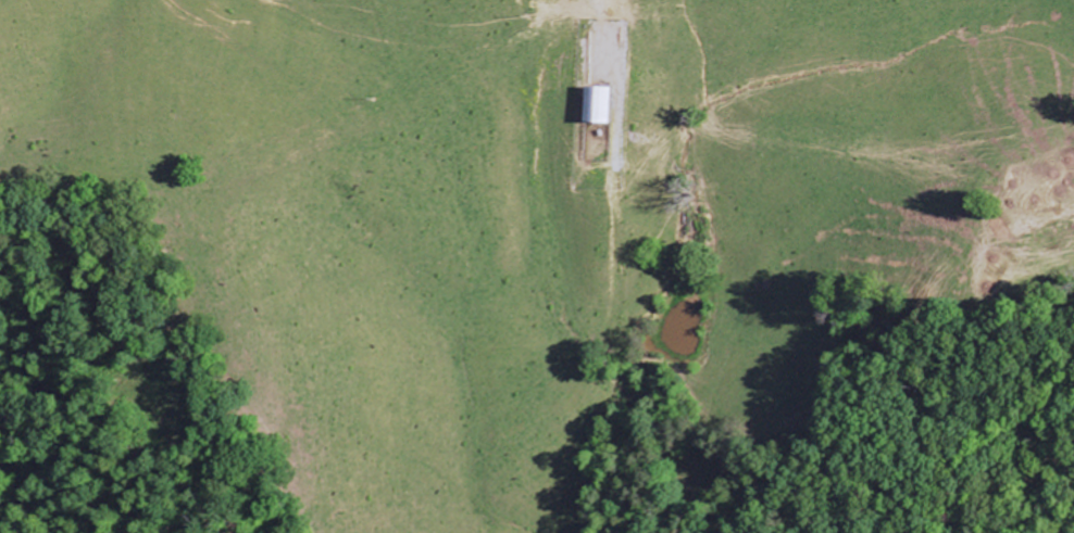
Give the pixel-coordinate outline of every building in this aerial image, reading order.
[(607,126),(608,89),(581,88),(580,125),(607,126)]
